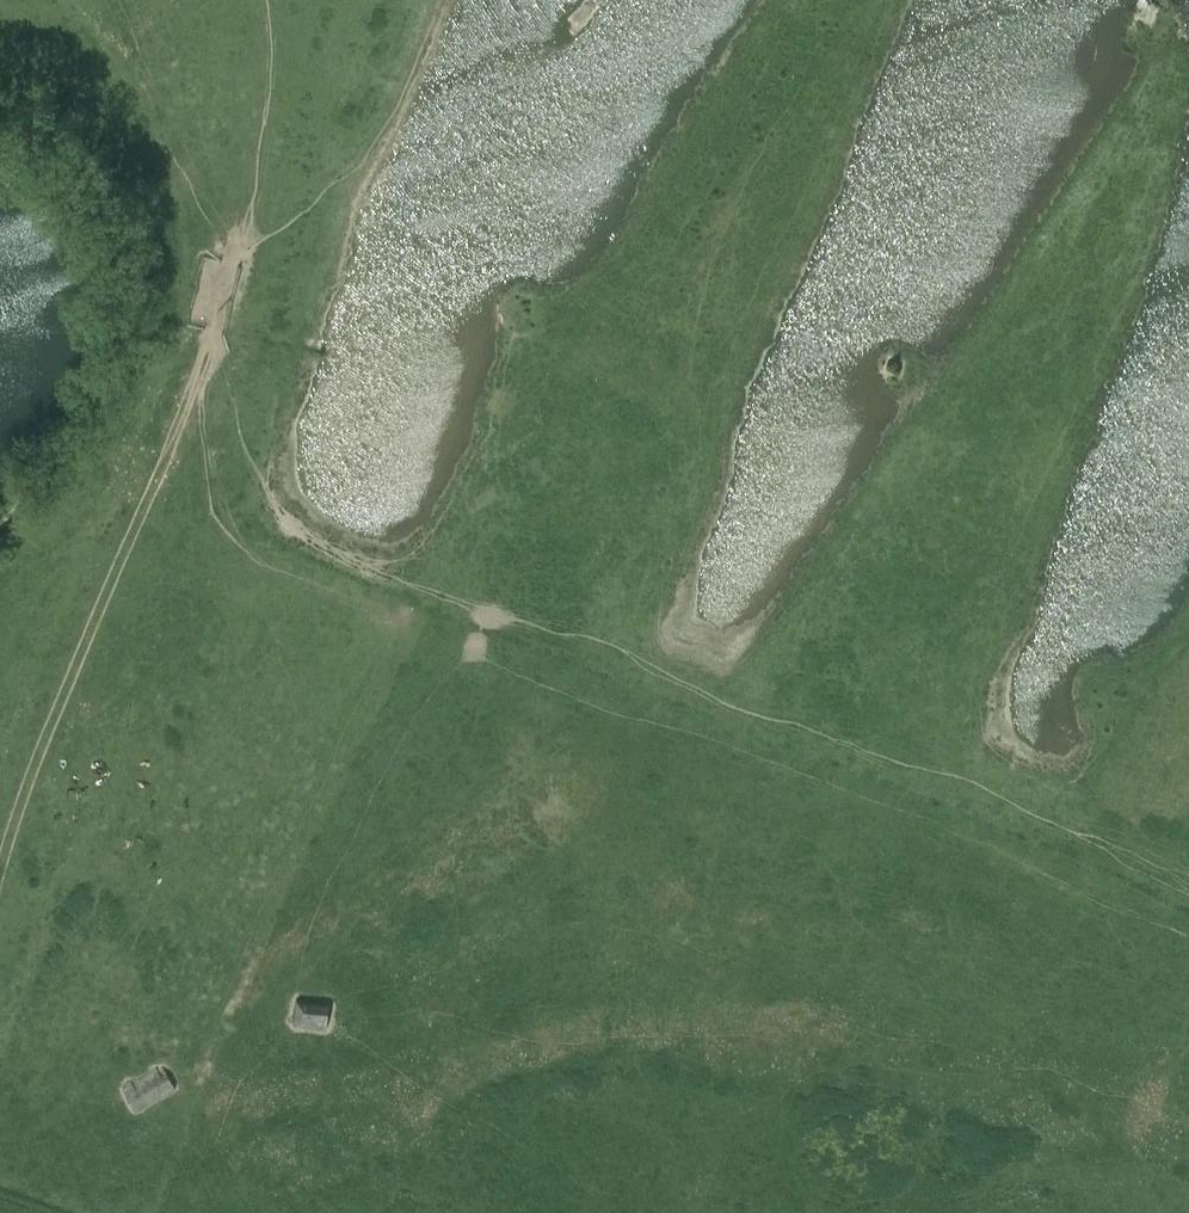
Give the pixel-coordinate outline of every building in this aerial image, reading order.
[(609,3),(603,0),(577,0),(562,31),(590,44),(609,3)] [(303,1010),(302,1035),(330,1035),(331,1011),(303,1010)] [(138,1121),(177,1096),(160,1071),(122,1095),(138,1121)]
